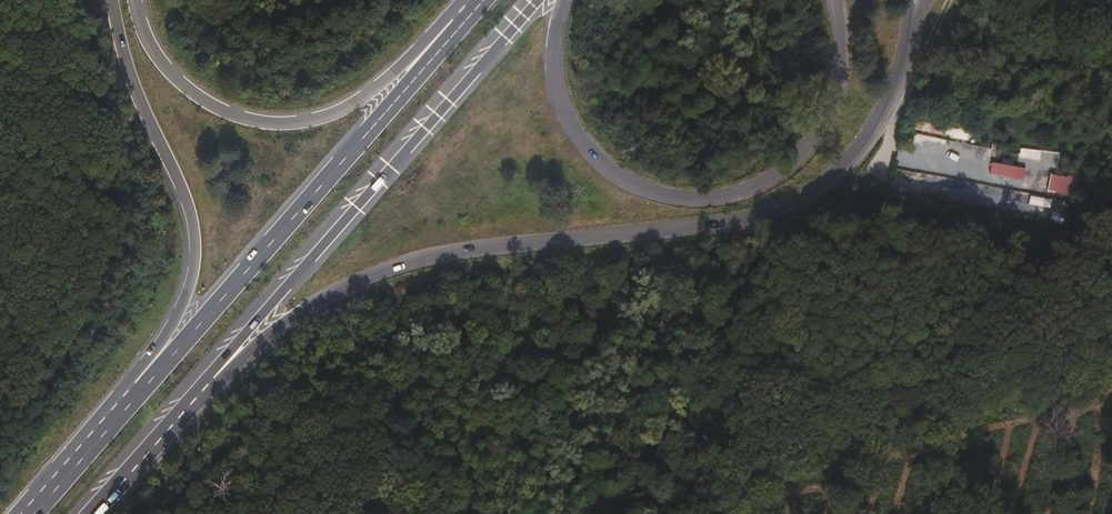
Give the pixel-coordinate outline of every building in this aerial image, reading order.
[(1053,194),(1077,196),(1079,175),(1066,174),(1065,177),(1055,176),(1053,194)] [(988,176),(986,192),(1002,195),(1005,179),(988,176)]
